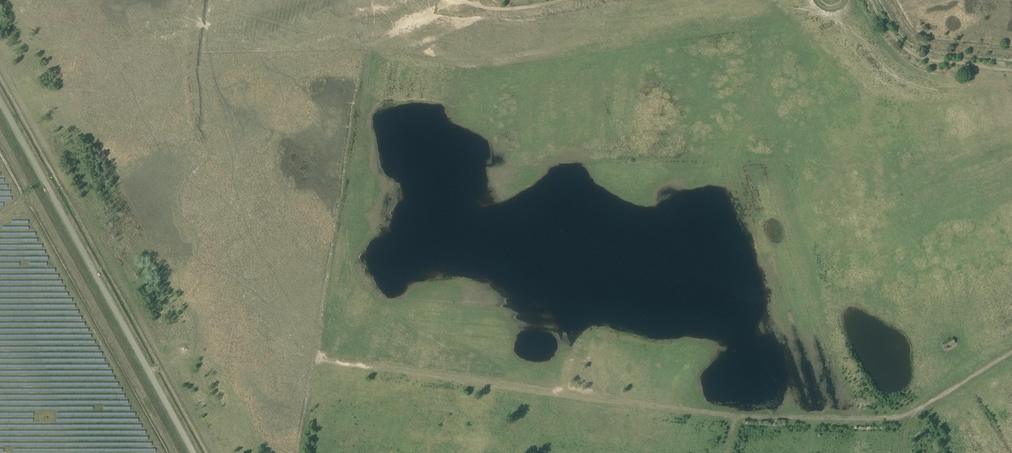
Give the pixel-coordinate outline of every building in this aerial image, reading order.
[(945,349),(955,343),(953,338),(942,343),(945,349)]
